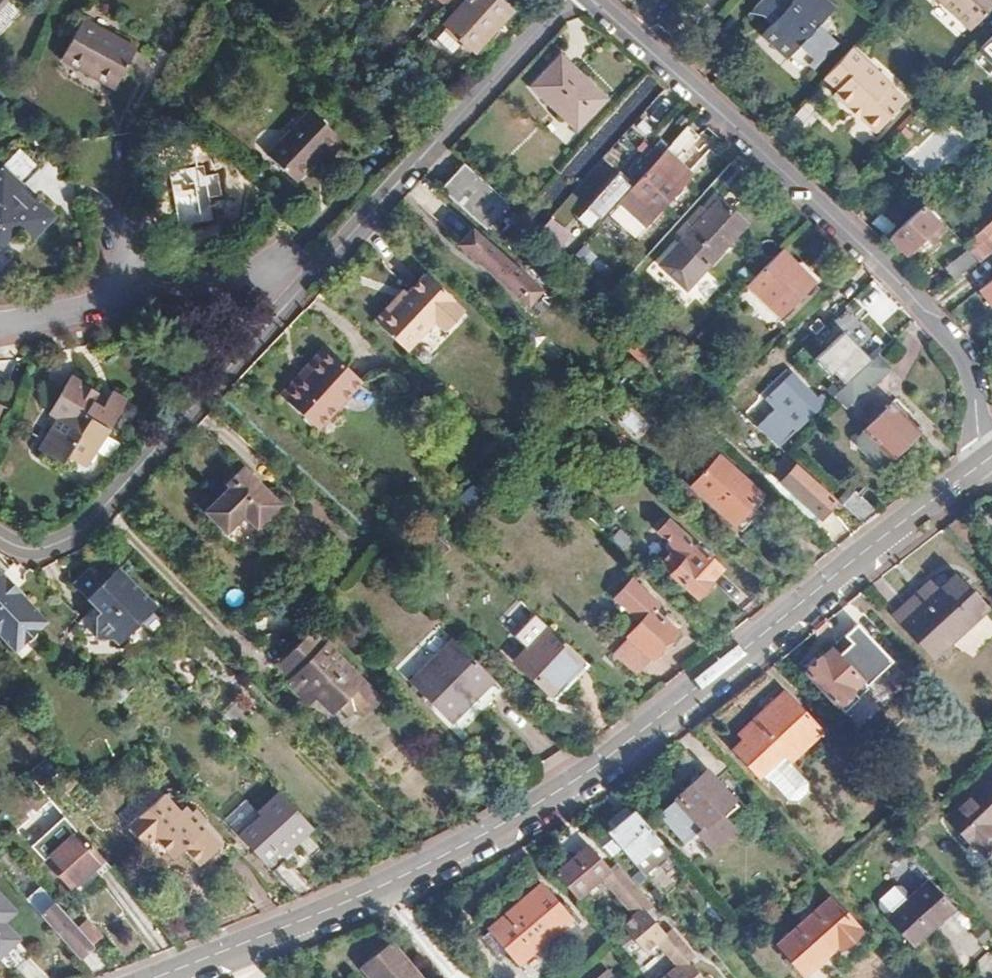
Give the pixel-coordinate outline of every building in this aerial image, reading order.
[(501,0),(466,0),(445,24),(475,50),(511,9),(501,0)] [(769,21),(759,32),(783,55),(791,48),(809,65),(833,40),(816,24),(816,21),(830,6),(823,0),(789,0),(787,2),(784,0),(756,0),(752,5),(764,16),(769,11),(774,15),(769,21)] [(962,32),(991,2),(991,1),(991,0),(927,0),(962,32)] [(769,11),(764,16),(769,21),(774,15),(769,11)] [(133,48),(80,20),(58,59),(111,88),(133,48)] [(973,54),(987,67),(991,63),(991,36),(973,54)] [(848,49),(822,78),(833,88),(829,93),(855,116),(864,115),(873,123),(898,98),(884,86),(887,83),(848,49)] [(560,56),(532,87),(577,127),(605,97),(560,56)] [(901,101),(898,98),(873,123),(877,127),(901,101)] [(343,139),(308,110),(268,157),(296,181),(321,151),(328,156),(343,139)] [(864,115),(855,116),(869,128),(873,123),(864,115)] [(877,127),(873,123),(869,128),(873,132),(877,127)] [(651,165),(641,177),(619,201),(646,224),(692,172),(677,158),(697,135),(687,125),(651,165)] [(201,154),(191,145),(163,180),(173,188),(201,154)] [(17,228),(31,242),(54,217),(35,198),(30,203),(17,190),(38,168),(17,149),(0,167),(0,245),(17,228)] [(173,188),(171,190),(183,200),(178,207),(200,226),(240,177),(217,159),(215,162),(202,151),(201,154),(173,188)] [(651,165),(644,159),(634,171),(641,177),(651,165)] [(460,164),(439,187),(486,229),(506,206),(460,164)] [(627,184),(616,174),(588,207),(598,217),(627,184)] [(744,222),(717,198),(678,240),(688,249),(678,259),(697,276),(744,222)] [(619,201),(610,211),(636,235),(646,224),(619,201)] [(925,202),(920,207),(937,224),(941,220),(925,202)] [(598,217),(588,207),(579,217),(589,227),(598,217)] [(937,224),(920,207),(888,237),(905,254),(937,224)] [(561,247),(571,234),(549,216),(538,229),(561,247)] [(963,245),(968,250),(977,260),(978,261),(991,249),(991,245),(991,244),(991,243),(991,219),(963,245)] [(480,239),(467,253),(525,307),(539,294),(480,239)] [(782,250),(747,287),(783,321),(817,284),(782,250)] [(977,260),(968,250),(944,267),(954,278),(977,260)] [(427,276),(416,288),(456,326),(466,315),(454,305),(456,303),(427,276)] [(981,288),(991,302),(991,279),(981,288)] [(395,311),(391,308),(377,325),(409,354),(436,325),(447,335),(456,326),(416,288),(395,311)] [(870,357),(844,331),(816,357),(827,370),(830,367),(845,382),(870,357)] [(654,342),(644,334),(636,343),(645,352),(654,342)] [(704,353),(693,343),(683,355),(693,365),(704,353)] [(890,366),(878,353),(841,390),(853,402),(890,366)] [(342,368),(328,355),(307,378),(321,390),(342,368)] [(361,385),(342,368),(321,390),(339,408),(361,385)] [(815,399),(790,374),(766,399),(796,428),(823,401),(819,396),(815,399)] [(72,412),(87,421),(74,444),(50,429),(37,451),(62,467),(68,457),(85,468),(125,402),(110,393),(100,410),(91,404),(97,394),(69,378),(46,416),(63,427),(72,412)] [(297,380),(289,389),(326,423),(339,408),(321,390),(307,378),(302,384),(297,380)] [(289,389),(280,398),(317,432),(326,423),(289,389)] [(920,429),(893,402),(865,430),(892,457),(920,429)] [(721,455),(694,486),(735,523),(763,493),(721,455)] [(793,471),(783,481),(821,517),(836,502),(793,461),(788,466),(793,471)] [(282,505),(244,468),(227,484),(231,488),(206,513),(228,534),(245,516),(258,529),(282,505)] [(880,513),(858,491),(843,505),(864,525),(880,513)] [(657,532),(667,542),(666,542),(665,542),(664,543),(663,544),(662,544),(662,545),(662,546),(661,547),(661,548),(661,549),(662,550),(662,551),(663,552),(663,553),(664,553),(664,554),(665,554),(666,554),(667,554),(668,554),(659,564),(670,574),(694,597),(696,599),(710,583),(708,581),(719,569),(695,546),(668,520),(666,522),(663,522),(658,528),(658,531),(657,532)] [(81,565),(67,580),(94,607),(88,612),(89,632),(107,632),(111,637),(135,614),(145,625),(156,614),(145,604),(148,600),(111,562),(108,565),(105,568),(105,578),(94,578),(81,565)] [(108,565),(81,565),(94,578),(105,578),(105,568),(108,565)] [(897,615),(935,658),(988,611),(956,576),(938,593),(931,585),(897,615)] [(10,626),(18,619),(24,625),(35,614),(16,594),(16,586),(10,580),(0,581),(0,630),(10,626)] [(614,599),(640,623),(627,637),(652,660),(677,633),(653,611),(658,604),(631,580),(614,599)] [(887,636),(867,614),(849,631),(871,652),(887,636)] [(0,630),(0,639),(3,642),(7,640),(24,625),(18,619),(10,626),(0,630)] [(546,625),(512,660),(548,693),(561,680),(566,685),(587,664),(546,625)] [(289,678),(295,672),(301,678),(295,684),(311,701),(315,697),(323,690),(341,709),(347,715),(355,708),(359,712),(368,712),(376,704),(376,693),(312,629),(276,665),(289,678)] [(452,639),(409,682),(459,732),(500,689),(452,639)] [(874,685),(833,645),(810,667),(851,708),(874,685)] [(295,672),(289,678),(295,684),(301,678),(295,672)] [(289,678),(285,681),(291,688),(295,684),(289,678)] [(295,684),(291,688),(307,705),(311,701),(295,684)] [(323,690),(315,697),(333,716),(341,709),(323,690)] [(789,750),(796,758),(827,730),(788,690),(758,718),(789,750)] [(789,750),(758,718),(744,731),(749,736),(739,746),(764,773),(789,750)] [(740,807),(709,770),(678,797),(704,827),(699,832),(714,850),(736,832),(725,820),(740,807)] [(956,824),(980,848),(983,846),(991,855),(991,788),(956,824)] [(254,811),(258,815),(237,834),(262,862),(275,850),(279,855),(310,827),(276,791),(254,811)] [(163,794),(127,826),(144,845),(153,837),(172,857),(182,847),(197,864),(219,845),(184,807),(179,812),(163,794)] [(254,811),(245,802),(224,820),(237,834),(258,815),(254,811)] [(672,851),(632,804),(625,809),(630,816),(619,824),(613,818),(606,824),(648,873),(672,851)] [(77,831),(66,818),(43,838),(54,851),(77,831)] [(77,831),(54,851),(81,881),(103,860),(77,831)] [(553,863),(578,892),(602,873),(612,864),(607,858),(587,834),(553,863)] [(43,838),(32,848),(43,861),(54,851),(43,838)] [(54,851),(43,861),(70,890),(81,881),(54,851)] [(621,922),(643,947),(655,936),(675,961),(655,977),(705,977),(706,977),(685,951),(691,947),(668,919),(662,925),(642,900),(647,895),(612,853),(607,858),(612,864),(602,873),(633,911),(621,922)] [(483,920),(500,940),(512,955),(564,910),(534,872),(481,917),(483,920)] [(953,907),(930,880),(889,916),(914,943),(953,907)] [(42,890),(28,902),(41,916),(54,903),(42,890)] [(10,906),(0,895),(0,915),(10,906)] [(842,947),(860,931),(832,898),(783,940),(808,969),(838,943),(842,947)] [(54,903),(41,916),(78,959),(92,946),(77,929),(54,903)] [(13,933),(0,919),(0,945),(13,933)] [(474,928),(492,947),(500,940),(483,920),(474,928)] [(86,921),(77,929),(92,946),(101,938),(86,921)] [(389,934),(359,957),(375,977),(423,977),(389,934)] [(18,966),(25,977),(41,977),(29,959),(18,966)] [(609,965),(594,977),(621,977),(609,965)]
